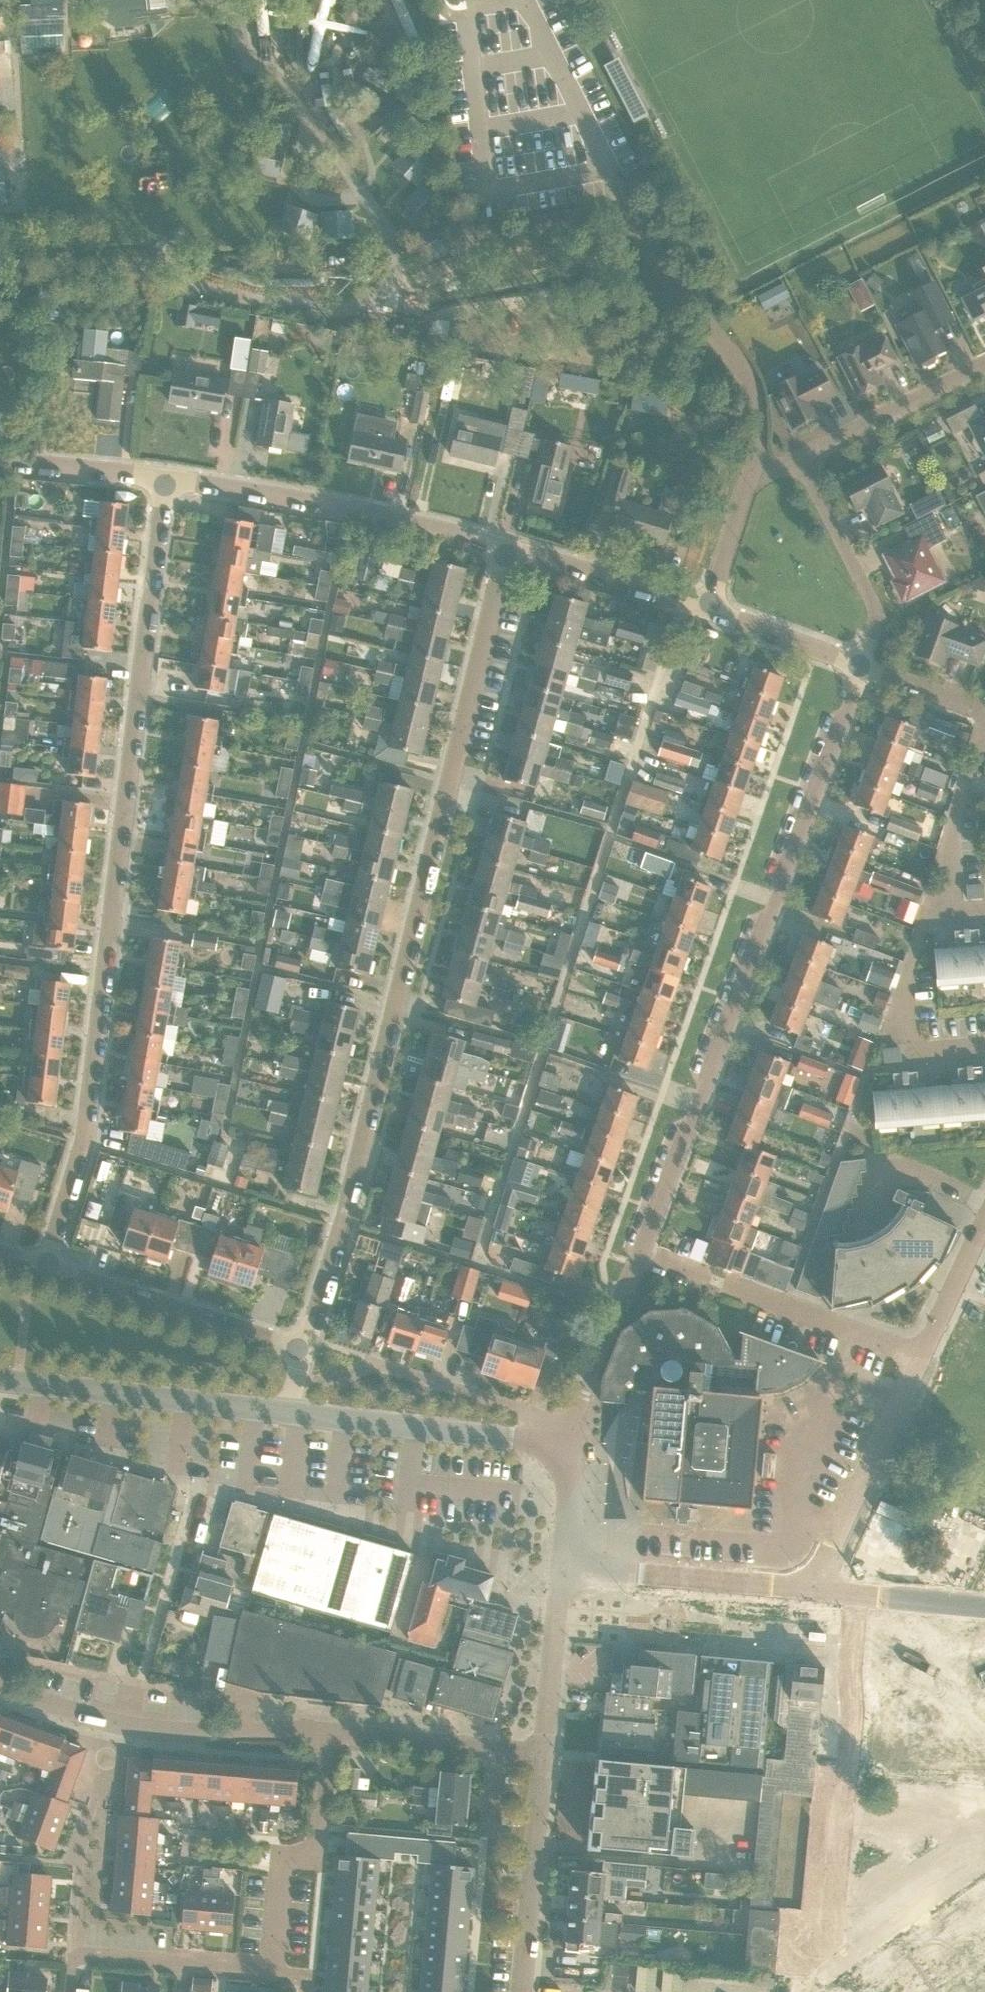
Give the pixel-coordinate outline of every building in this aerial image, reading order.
[(84,16),(98,25),(102,19),(116,29),(150,25),(154,36),(156,36),(173,21),(168,15),(167,9),(176,8),(175,0),(99,0),(88,10),(84,16)] [(256,61),(281,66),(276,0),(250,0),(256,61)] [(304,74),(325,79),(345,0),(317,0),(304,74)] [(415,58),(431,52),(410,0),(391,0),(415,58)] [(64,23),(21,25),(23,53),(65,51),(64,23)] [(0,42),(0,54),(11,53),(10,41),(0,42)] [(595,63),(621,119),(635,112),(609,57),(595,63)] [(336,82),(320,82),(323,113),(351,154),(363,146),(340,105),(336,82)] [(262,108),(260,139),(285,140),(287,110),(262,108)] [(402,109),(387,127),(410,146),(424,128),(402,109)] [(260,142),(253,171),(275,177),(283,148),(260,142)] [(413,148),(398,166),(420,185),(435,167),(413,148)] [(391,172),(401,161),(391,153),(382,165),(391,172)] [(423,186),(408,204),(431,223),(446,205),(423,186)] [(958,203),(957,206),(957,209),(959,212),(962,213),(965,213),(968,211),(969,208),(968,204),(966,202),(963,201),(960,201),(958,203)] [(290,212),(284,230),(310,238),(316,220),(290,212)] [(353,216),(326,218),(327,237),(354,235),(353,216)] [(440,224),(419,237),(434,261),(455,249),(440,224)] [(221,261),(213,271),(253,293),(326,292),(321,272),(221,261)] [(343,269),(343,287),(377,288),(377,271),(343,269)] [(874,290),(882,281),(873,273),(866,283),(874,290)] [(847,288),(852,297),(857,299),(867,294),(861,282),(847,288)] [(972,289),(975,296),(962,302),(973,324),(982,319),(984,322),(984,282),(972,289)] [(790,298),(783,284),(774,288),(781,303),(790,298)] [(934,359),(948,352),(932,319),(946,312),(932,286),(910,297),(920,317),(897,329),(917,368),(921,366),(922,369),(926,370),(934,366),(935,362),(934,359)] [(44,311),(45,297),(33,296),(31,310),(44,311)] [(197,307),(181,304),(177,326),(194,329),(197,307)] [(270,336),(286,339),(289,325),(273,322),(270,336)] [(60,324),(48,323),(46,340),(58,341),(60,324)] [(99,424),(120,426),(124,379),(140,381),(143,356),(131,355),(129,370),(107,368),(110,336),(84,333),(81,366),(74,365),(72,383),(103,386),(99,424)] [(238,341),(233,373),(248,375),(249,372),(252,350),(253,343),(238,341)] [(837,362),(856,399),(882,386),(876,375),(896,364),(885,341),(864,352),(863,349),(837,362)] [(249,372),(266,375),(269,352),(252,350),(249,372)] [(530,402),(545,405),(549,390),(550,390),(553,375),(538,371),(530,402)] [(229,398),(244,400),(248,375),(233,373),(229,398)] [(408,373),(404,389),(416,392),(420,376),(408,373)] [(772,393),(792,432),(819,418),(814,408),(833,398),(821,374),(802,384),(799,379),(772,393)] [(169,405),(220,415),(226,384),(175,375),(169,405)] [(248,375),(244,400),(256,402),(260,377),(248,375)] [(417,391),(411,423),(424,425),(431,394),(417,391)] [(635,395),(632,410),(642,412),(645,396),(635,395)] [(503,421),(505,406),(484,403),(483,419),(503,421)] [(289,437),(294,409),(266,404),(258,449),(286,453),(306,456),(309,441),(289,437)] [(461,416),(451,455),(497,467),(500,453),(504,454),(510,430),(522,433),(527,411),(512,408),(507,428),(461,416)] [(981,422),(974,408),(945,423),(953,438),(970,429),(975,439),(973,441),(971,446),(975,454),(980,456),(983,454),(984,459),(984,420),(981,422)] [(396,430),(357,422),(349,464),(400,474),(406,444),(394,441),(396,430)] [(519,458),(526,434),(522,433),(510,430),(504,454),(519,458)] [(526,434),(519,458),(540,463),(528,507),(557,514),(568,470),(567,470),(572,450),(535,440),(536,436),(526,434)] [(867,507),(877,528),(901,515),(891,495),(893,494),(880,469),(844,488),(856,513),(867,507)] [(685,514),(688,502),(679,492),(667,495),(660,517),(624,505),(633,477),(617,472),(602,520),(617,524),(614,534),(664,550),(673,520),(671,520),(672,517),(685,514)] [(57,495),(57,487),(45,487),(45,499),(53,499),(57,495)] [(917,520),(946,505),(938,491),(910,505),(917,520)] [(15,508),(27,509),(29,494),(17,493),(15,508)] [(976,498),(984,516),(984,494),(976,498)] [(92,521),(91,531),(125,536),(129,510),(86,504),(83,520),(92,521)] [(905,600),(907,603),(944,584),(928,551),(946,542),(932,515),(903,529),(911,545),(884,558),(897,584),(895,589),(900,598),(905,600)] [(222,548),(271,556),(275,533),(268,531),(226,524),(222,548)] [(12,546),(23,548),(25,528),(13,527),(12,546)] [(37,540),(47,542),(48,530),(38,529),(37,540)] [(90,540),(88,555),(95,556),(122,560),(125,536),(91,531),(90,540)] [(363,557),(358,580),(372,584),(374,575),(376,567),(378,560),(383,537),(369,534),(363,557)] [(337,555),(340,540),(328,538),(325,553),(298,547),(296,556),(316,560),(334,563),(336,555),(337,555)] [(23,548),(12,546),(11,557),(23,558),(23,548)] [(244,577),(244,578),(260,580),(262,566),(269,567),(271,556),(222,548),(218,572),(244,577)] [(343,574),(356,577),(361,556),(348,553),(343,574)] [(86,570),(85,581),(119,585),(122,560),(95,556),(93,571),(86,570)] [(83,573),(84,566),(72,564),(71,572),(83,573)] [(376,567),(374,575),(376,575),(392,579),(398,581),(398,583),(460,597),(465,574),(434,567),(430,580),(400,573),(376,567)] [(318,589),(330,592),(334,574),(321,571),(318,589)] [(213,597),(248,602),(249,594),(241,593),(244,578),(244,577),(218,572),(213,597)] [(392,579),(376,575),(373,588),(389,592),(392,579)] [(7,595),(19,597),(20,589),(21,577),(9,576),(7,595)] [(21,577),(20,589),(30,590),(33,590),(35,578),(21,577)] [(968,585),(984,591),(984,577),(968,585)] [(89,605),(116,608),(119,585),(85,581),(83,593),(90,594),(89,605)] [(425,601),(423,612),(455,619),(460,597),(398,583),(395,594),(425,601)] [(330,592),(318,589),(315,601),(328,603),(330,592)] [(18,607),(17,612),(27,613),(29,593),(19,592),(19,597),(18,607)] [(19,597),(7,595),(6,606),(18,607),(19,597)] [(248,602),(213,597),(209,620),(236,625),(238,611),(246,612),(248,602)] [(374,597),(372,605),(394,611),(396,602),(374,597)] [(348,601),(337,599),(334,612),(345,614),(348,601)] [(549,623),(610,641),(613,629),(584,621),(587,608),(555,599),(549,623)] [(79,628),(113,632),(116,608),(89,605),(87,620),(80,619),(79,628)] [(387,630),(449,644),(455,619),(423,612),(419,626),(390,619),(387,630)] [(341,633),(344,618),(334,616),(331,631),(341,633)] [(48,635),(50,621),(33,619),(31,634),(48,635)] [(308,636),(321,638),(324,622),(312,619),(309,634),(308,636)] [(957,628),(930,619),(916,657),(943,667),(946,657),(978,668),(984,650),(984,641),(956,630),(957,628)] [(205,644),(239,650),(241,642),(245,642),(248,627),(236,625),(209,620),(205,644)] [(616,637),(643,645),(648,630),(620,622),(616,637)] [(549,623),(542,646),(574,654),(578,642),(607,650),(610,641),(549,623)] [(3,640),(15,641),(16,626),(4,625),(3,640)] [(68,626),(64,658),(84,661),(85,652),(109,655),(113,632),(79,628),(68,626)] [(316,660),(321,638),(308,636),(309,634),(269,627),(267,636),(294,641),(291,655),(316,660)] [(414,649),(411,659),(443,667),(449,644),(387,630),(384,642),(414,649)] [(205,644),(201,668),(227,673),(227,671),(230,659),(237,660),(239,650),(205,644)] [(679,667),(696,672),(697,666),(702,650),(686,645),(679,667)] [(542,646),(536,670),(624,692),(624,690),(629,691),(634,674),(609,667),(608,674),(601,672),(600,675),(571,667),(574,654),(542,646)] [(395,680),(438,690),(443,667),(411,659),(408,672),(378,665),(376,675),(395,680)] [(338,664),(325,661),(322,675),(335,677),(338,664)] [(69,704),(103,708),(106,684),(84,682),(86,666),(42,662),(41,676),(72,680),(71,691),(70,695),(69,704)] [(299,685),(311,687),(314,670),(302,667),(299,685)] [(227,673),(201,668),(196,693),(234,699),(239,673),(227,671),(227,673)] [(11,669),(9,684),(21,685),(23,670),(11,669)] [(536,670),(530,692),(561,700),(565,688),(593,696),(596,685),(536,670)] [(748,693),(776,702),(783,682),(750,670),(746,682),(742,691),(748,693)] [(282,695),(286,681),(264,675),(260,690),(282,695)] [(395,680),(376,675),(374,685),(391,689),(392,690),(395,680)] [(391,689),(387,703),(400,706),(432,714),(438,690),(395,680),(392,690),(391,689)] [(681,692),(702,699),(705,688),(685,681),(681,692)] [(311,687),(299,685),(296,696),(308,699),(311,687)] [(530,692),(523,715),(585,731),(588,718),(559,710),(561,700),(530,692)] [(675,705),(707,716),(711,702),(679,692),(675,705)] [(704,700),(721,705),(723,697),(707,692),(704,700)] [(776,702),(748,693),(743,708),(737,706),(734,714),(768,725),(776,702)] [(75,715),(73,729),(100,733),(103,708),(69,704),(68,714),(75,715)] [(395,729),(427,735),(432,714),(400,706),(397,719),(367,712),(365,720),(365,721),(384,726),(395,729)] [(322,707),(320,714),(330,716),(331,710),(322,707)] [(5,721),(16,722),(18,709),(6,708),(5,721)] [(733,739),(760,748),(768,725),(734,714),(731,725),(737,726),(733,739)] [(517,738),(548,746),(552,734),(567,738),(566,744),(601,754),(603,749),(610,751),(614,739),(585,731),(523,715),(517,738)] [(637,719),(621,715),(615,736),(631,740),(637,719)] [(932,718),(926,734),(966,748),(971,734),(958,729),(959,728),(932,718)] [(880,740),(907,750),(911,740),(916,742),(920,732),(887,720),(880,740)] [(5,721),(3,734),(15,735),(16,722),(5,721)] [(187,745),(222,752),(224,742),(216,741),(218,725),(192,721),(187,745)] [(380,725),(365,721),(363,728),(379,732),(380,725)] [(100,733),(73,729),(71,744),(65,744),(64,752),(97,756),(100,733)] [(427,735),(395,729),(389,752),(421,759),(427,735)] [(664,741),(682,746),(685,737),(666,730),(663,741),(664,741)] [(286,749),(298,752),(301,737),(289,735),(286,749)] [(511,760),(542,768),(548,746),(517,738),(511,760)] [(718,760),(752,772),(760,748),(733,739),(727,753),(722,752),(718,760)] [(880,740),(871,763),(904,775),(907,767),(902,765),(907,750),(880,740)] [(664,741),(659,756),(689,766),(692,758),(700,761),(703,753),(682,746),(664,741)] [(183,769),(210,774),(213,759),(221,761),(222,752),(187,745),(183,769)] [(97,756),(64,752),(63,762),(70,763),(68,779),(94,782),(97,756)] [(590,771),(593,758),(581,755),(577,768),(590,771)] [(10,773),(12,757),(0,756),(0,759),(0,771),(10,773)] [(542,768),(511,760),(504,783),(536,792),(539,779),(569,787),(572,776),(554,772),(542,768)] [(716,767),(708,765),(703,779),(716,783),(716,785),(744,795),(752,772),(718,760),(716,767)] [(557,761),(554,772),(572,776),(575,765),(557,761)] [(871,763),(862,786),(890,796),(895,783),(900,785),(904,775),(871,763)] [(924,767),(911,763),(906,776),(919,780),(924,767)] [(277,795),(281,767),(269,764),(264,793),(277,795)] [(618,764),(612,783),(620,786),(626,766),(618,764)] [(278,786),(291,788),(294,770),(282,768),(278,786)] [(379,768),(376,780),(399,785),(402,774),(379,768)] [(925,768),(920,781),(944,789),(949,776),(925,768)] [(179,793),(214,799),(215,791),(207,789),(210,774),(183,769),(179,793)] [(300,784),(311,787),(315,771),(303,769),(300,784)] [(657,772),(653,785),(682,794),(686,782),(657,772)] [(582,779),(572,776),(569,787),(579,790),(582,779)] [(635,781),(627,804),(663,816),(671,793),(635,781)] [(920,782),(915,795),(936,803),(941,789),(920,782)] [(23,816),(27,786),(0,783),(0,814),(23,816)] [(345,804),(407,819),(414,792),(382,784),(378,797),(332,786),(331,794),(330,796),(347,800),(345,804)] [(331,794),(308,787),(300,785),(297,797),(305,799),(317,802),(317,801),(328,804),(330,796),(331,794)] [(702,807),(736,818),(744,795),(716,785),(710,800),(705,799),(702,807)] [(291,788),(278,786),(276,797),(288,799),(291,788)] [(890,796),(862,786),(854,808),(887,820),(891,810),(886,808),(890,796)] [(214,799),(179,793),(175,817),(201,822),(202,819),(204,806),(212,808),(214,799)] [(46,815),(45,825),(55,827),(55,829),(88,833),(91,810),(91,805),(64,802),(54,801),(53,816),(46,815)] [(584,801),(581,814),(605,820),(608,807),(584,801)] [(369,834),(401,842),(407,819),(345,804),(344,812),(373,819),(369,834)] [(626,806),(621,820),(632,824),(637,810),(626,806)] [(704,820),(700,831),(728,841),(736,818),(702,807),(698,818),(704,820)] [(269,835),(281,837),(285,818),(272,816),(269,835)] [(171,841),(205,847),(205,844),(210,845),(214,821),(202,819),(201,822),(175,817),(171,841)] [(891,817),(887,830),(919,842),(923,829),(891,817)] [(487,842),(519,851),(531,854),(547,859),(550,848),(522,840),(526,828),(493,819),(487,842)] [(728,841),(700,831),(695,844),(686,840),(684,849),(670,843),(671,838),(637,825),(632,841),(666,853),(665,854),(699,866),(701,859),(702,859),(703,857),(721,863),(728,841)] [(58,855),(85,858),(88,833),(54,829),(53,840),(60,841),(58,855)] [(838,850),(866,860),(870,850),(875,852),(879,842),(846,829),(838,850)] [(896,848),(900,838),(879,829),(874,840),(896,848)] [(425,833),(422,854),(433,855),(435,834),(425,833)] [(335,850),(396,865),(401,842),(369,834),(367,843),(356,840),(338,836),(335,850)] [(281,837),(269,835),(267,845),(279,847),(281,837)] [(171,841),(167,864),(193,869),(193,867),(195,855),(203,857),(205,847),(171,841)] [(519,851),(487,842),(481,864),(513,873),(519,851)] [(396,865),(335,850),(333,856),(362,864),(362,867),(358,880),(390,888),(396,865)] [(829,873),(863,886),(863,885),(869,887),(869,886),(873,876),(862,871),(866,860),(838,850),(829,873)] [(547,859),(531,854),(529,864),(545,868),(547,859)] [(49,878),(82,882),(85,858),(58,855),(56,870),(50,869),(49,878)] [(647,855),(643,868),(671,878),(676,865),(647,855)] [(281,876),(295,878),(298,862),(285,859),(281,876)] [(167,864),(162,887),(197,894),(197,892),(213,894),(215,885),(204,883),(206,869),(193,867),(193,869),(167,864)] [(259,882),(272,884),(275,866),(263,864),(259,882)] [(481,864),(474,887),(535,904),(539,890),(511,882),(513,873),(481,864)] [(829,873),(821,896),(848,906),(853,893),(859,896),(863,886),(829,873)] [(873,876),(869,886),(914,903),(918,891),(874,875),(873,876)] [(82,882),(49,878),(47,889),(54,889),(53,903),(79,906),(82,882)] [(676,901),(704,910),(711,890),(677,878),(673,889),(679,891),(676,901)] [(323,896),(384,911),(390,888),(358,880),(356,889),(327,882),(323,896)] [(272,884),(259,882),(257,893),(269,895),(272,884)] [(278,899),(288,901),(292,886),(281,883),(278,899)] [(618,888),(604,883),(599,898),(613,903),(618,888)] [(197,894),(162,887),(158,913),(184,918),(187,902),(195,904),(197,894)] [(468,910),(500,919),(503,908),(532,916),(532,914),(548,919),(551,908),(474,887),(468,910)] [(966,888),(967,901),(984,899),(983,887),(966,888)] [(347,926),(379,934),(384,911),(323,896),(321,904),(351,911),(347,926)] [(848,906),(821,896),(813,917),(846,930),(850,920),(844,918),(848,906)] [(704,910),(676,901),(670,917),(664,914),(661,923),(695,935),(704,910)] [(906,902),(900,919),(911,923),(917,907),(906,902)] [(43,927),(76,930),(79,906),(53,903),(51,918),(44,917),(43,924),(43,927)] [(468,910),(462,933),(494,942),(506,945),(508,935),(503,933),(506,921),(500,919),(468,910)] [(274,927),(284,929),(288,914),(277,911),(274,927)] [(250,926),(263,929),(266,914),(253,912),(250,926)] [(18,936),(21,922),(7,919),(4,933),(18,936)] [(664,935),(660,947),(687,957),(695,935),(661,923),(658,930),(658,933),(664,935)] [(29,949),(28,962),(65,967),(67,953),(73,954),(76,930),(43,927),(43,924),(36,924),(33,949),(29,949)] [(312,941),(373,957),(379,934),(347,926),(344,938),(315,931),(312,941)] [(857,929),(852,940),(875,949),(879,937),(857,929)] [(284,931),(282,941),(294,944),(297,934),(284,931)] [(937,988),(984,984),(984,949),(980,949),(978,931),(954,933),(955,951),(934,953),(937,988)] [(487,966),(494,942),(461,933),(455,957),(487,966)] [(194,934),(192,947),(217,951),(219,938),(194,934)] [(508,935),(506,945),(523,950),(525,940),(508,935)] [(593,950),(596,939),(585,936),(581,946),(593,950)] [(796,959),(825,970),(829,960),(833,962),(837,951),(804,939),(796,959)] [(149,965),(183,971),(185,962),(178,961),(181,946),(154,941),(149,965)] [(373,957),(312,941),(310,953),(332,958),(329,971),(367,980),(373,957)] [(520,960),(523,950),(506,945),(503,956),(520,960)] [(245,954),(242,969),(254,972),(257,957),(259,949),(246,947),(245,954)] [(626,948),(621,961),(679,981),(687,957),(660,947),(656,958),(634,950),(633,951),(626,948)] [(598,953),(594,963),(626,974),(622,986),(643,993),(671,1003),(679,981),(621,961),(599,953),(598,953)] [(559,976),(564,959),(544,954),(540,970),(559,976)] [(279,956),(276,968),(299,973),(302,961),(279,956)] [(495,991),(511,995),(513,986),(483,978),(487,966),(455,957),(449,979),(480,987),(495,991)] [(788,982),(839,1001),(843,991),(820,983),(825,970),(796,959),(788,982)] [(873,963),(866,981),(889,990),(896,971),(873,963)] [(6,965),(5,977),(30,980),(32,968),(6,965)] [(149,965),(145,989),(172,993),(172,992),(174,979),(182,981),(183,971),(149,965)] [(262,975),(254,1008),(279,1014),(287,981),(262,975)] [(480,987),(449,979),(443,1002),(447,1003),(443,1017),(491,1031),(495,1015),(474,1009),(480,987)] [(788,982),(779,1005),(808,1016),(812,1003),(835,1012),(839,1001),(788,982)] [(36,985),(35,990),(42,991),(40,1006),(40,1009),(66,1013),(69,989),(36,985)] [(235,1005),(247,1007),(251,990),(238,988),(235,1005)] [(141,1013),(189,1022),(191,1012),(182,1010),(184,994),(172,992),(172,993),(145,989),(141,1013)] [(880,990),(874,1006),(886,1010),(892,994),(880,990)] [(221,1009),(233,1009),(234,991),(223,991),(221,1009)] [(495,991),(492,1003),(507,1007),(509,1003),(511,995),(495,991)] [(616,1009),(626,1012),(630,1001),(607,992),(603,1004),(609,1006),(616,1009)] [(629,1016),(662,1028),(671,1003),(643,993),(638,1009),(632,1007),(629,1016)] [(520,998),(511,995),(509,1003),(518,1005),(520,998)] [(235,1005),(233,1017),(245,1020),(247,1007),(235,1005)] [(808,1016),(779,1005),(771,1026),(801,1038),(805,1039),(809,1029),(803,1027),(808,1016)] [(295,1010),(293,1022),(322,1029),(354,1036),(359,1014),(328,1006),(325,1017),(295,1010)] [(616,1009),(609,1006),(605,1016),(613,1018),(616,1009)] [(30,1033),(63,1036),(66,1013),(40,1009),(38,1025),(31,1024),(30,1033)] [(141,1013),(137,1037),(163,1041),(166,1026),(173,1028),(173,1030),(187,1032),(189,1022),(141,1013)] [(881,1022),(864,1015),(859,1029),(876,1035),(881,1022)] [(627,1040),(655,1050),(662,1028),(629,1016),(625,1027),(631,1029),(627,1040)] [(293,1022),(290,1032),(320,1039),(317,1051),(348,1058),(354,1036),(322,1029),(293,1022)] [(474,1032),(471,1045),(508,1056),(512,1043),(474,1032)] [(36,1044),(34,1057),(60,1060),(63,1036),(30,1033),(29,1043),(36,1044)] [(226,1053),(238,1055),(241,1039),(229,1036),(226,1053)] [(163,1041),(137,1037),(133,1060),(167,1066),(168,1058),(161,1057),(163,1041)] [(432,1038),(426,1060),(487,1076),(488,1074),(490,1066),(481,1061),(461,1056),(464,1047),(432,1038)] [(552,1038),(549,1048),(562,1052),(565,1042),(552,1038)] [(617,1050),(613,1060),(647,1071),(655,1050),(627,1040),(621,1038),(617,1050)] [(814,1042),(805,1039),(801,1038),(797,1049),(810,1054),(814,1042)] [(282,1066),(300,1070),(312,1072),(311,1076),(342,1082),(348,1058),(317,1051),(314,1062),(285,1055),(285,1056),(284,1059),(282,1066)] [(883,1052),(884,1064),(901,1063),(900,1051),(883,1052)] [(238,1055),(226,1053),(223,1065),(236,1068),(238,1055)] [(277,1054),(275,1064),(282,1066),(284,1059),(285,1056),(277,1054)] [(761,1055),(753,1075),(781,1085),(781,1084),(785,1075),(790,1077),(794,1068),(761,1055)] [(801,1056),(797,1069),(824,1079),(829,1066),(801,1056)] [(25,1072),(24,1082),(57,1085),(60,1060),(34,1057),(32,1073),(25,1072)] [(129,1084),(155,1089),(158,1075),(165,1076),(167,1066),(133,1060),(129,1084)] [(426,1060),(420,1083),(451,1091),(464,1095),(468,1082),(484,1087),(487,1076),(426,1060)] [(298,1081),(300,1070),(282,1066),(280,1077),(298,1081)] [(937,1090),(939,1126),(984,1122),(984,1087),(982,1070),(957,1073),(959,1089),(937,1090)] [(562,1080),(542,1074),(538,1087),(557,1093),(562,1080)] [(894,1094),(873,1096),(876,1131),(939,1126),(937,1090),(918,1092),(917,1074),(892,1076),(894,1094)] [(744,1097),(784,1113),(792,1088),(781,1084),(781,1085),(753,1075),(744,1097)] [(306,1098),(337,1105),(342,1082),(311,1076),(306,1098)] [(860,1081),(847,1076),(844,1085),(857,1090),(860,1081)] [(208,1080),(204,1098),(217,1100),(229,1103),(232,1087),(220,1084),(220,1082),(208,1080)] [(19,1091),(18,1101),(25,1102),(25,1107),(54,1110),(57,1085),(24,1082),(23,1092),(19,1091)] [(413,1106),(474,1123),(477,1112),(448,1104),(451,1091),(420,1083),(413,1106)] [(129,1084),(124,1108),(158,1114),(162,1091),(155,1089),(129,1084)] [(603,1111),(631,1120),(638,1100),(604,1088),(601,1098),(606,1100),(603,1111)] [(542,1090),(538,1103),(552,1108),(556,1095),(542,1090)] [(736,1120),(764,1131),(768,1119),(773,1121),(774,1119),(789,1125),(792,1116),(784,1113),(744,1097),(736,1120)] [(306,1098),(300,1119),(332,1127),(337,1105),(306,1098)] [(0,1100),(0,1110),(24,1113),(25,1102),(18,1101),(0,1099),(0,1100)] [(229,1103),(217,1100),(214,1114),(226,1116),(229,1103)] [(271,1112),(289,1116),(292,1105),(274,1101),(271,1112)] [(803,1104),(798,1118),(829,1129),(834,1115),(803,1104)] [(513,1120),(517,1109),(505,1105),(502,1117),(513,1120)] [(413,1106),(407,1129),(439,1138),(443,1123),(455,1126),(454,1129),(471,1134),(474,1123),(413,1106)] [(124,1108),(120,1134),(132,1136),(129,1154),(186,1171),(191,1154),(162,1146),(166,1123),(157,1121),(158,1114),(124,1108)] [(589,1132),(623,1143),(631,1120),(603,1111),(598,1125),(592,1123),(589,1132)] [(287,1127),(289,1116),(271,1112),(269,1123),(287,1127)] [(158,1114),(157,1121),(166,1123),(167,1115),(158,1114)] [(300,1119),(294,1143),(326,1151),(332,1127),(300,1119)] [(727,1142),(747,1150),(761,1155),(764,1146),(759,1144),(764,1131),(736,1120),(727,1142)] [(586,1130),(565,1122),(562,1121),(559,1132),(582,1140),(586,1130)] [(401,1151),(432,1160),(439,1138),(407,1129),(401,1151)] [(623,1143),(589,1132),(586,1142),(591,1144),(586,1157),(615,1166),(623,1143)] [(517,1158),(532,1163),(537,1142),(522,1138),(517,1158)] [(294,1143),(289,1165),(289,1166),(320,1173),(326,1151),(294,1143)] [(207,1166),(222,1171),(229,1149),(215,1144),(207,1166)] [(277,1163),(277,1162),(280,1152),(261,1148),(259,1159),(277,1163)] [(747,1150),(739,1173),(767,1183),(772,1170),(777,1172),(781,1162),(761,1155),(747,1150)] [(401,1151),(394,1175),(426,1183),(429,1171),(458,1179),(457,1181),(482,1188),(485,1175),(461,1168),(444,1164),(432,1160),(401,1151)] [(444,1164),(461,1168),(464,1157),(447,1153),(444,1164)] [(245,1155),(242,1166),(286,1177),(283,1190),(314,1198),(320,1173),(289,1166),(289,1165),(277,1162),(277,1163),(259,1159),(245,1155)] [(832,1159),(822,1155),(818,1165),(828,1169),(832,1159)] [(572,1178),(607,1190),(615,1166),(586,1157),(581,1171),(576,1169),(572,1178)] [(91,1159),(85,1178),(94,1181),(100,1163),(91,1159)] [(517,1160),(510,1179),(532,1187),(539,1167),(517,1160)] [(841,1164),(836,1177),(860,1174),(866,1174),(865,1161),(841,1164)] [(6,1211),(10,1198),(30,1204),(41,1168),(22,1162),(17,1175),(0,1170),(0,1209),(6,1211)] [(197,1166),(195,1174),(202,1177),(205,1168),(197,1166)] [(154,1184),(156,1175),(138,1170),(136,1180),(154,1184)] [(821,1185),(824,1177),(809,1172),(806,1179),(821,1185)] [(739,1173),(730,1196),(764,1209),(788,1218),(793,1204),(774,1197),(778,1187),(767,1183),(739,1173)] [(832,1189),(862,1186),(860,1174),(836,1177),(832,1189)] [(394,1175),(388,1197),(431,1208),(431,1210),(448,1215),(451,1203),(423,1196),(426,1183),(394,1175)] [(248,1180),(238,1177),(235,1186),(244,1189),(248,1180)] [(607,1190),(572,1178),(569,1189),(575,1191),(570,1203),(599,1213),(607,1190)] [(502,1205),(514,1209),(520,1190),(508,1187),(502,1205)] [(828,1202),(857,1199),(856,1187),(832,1189),(828,1202)] [(811,1248),(796,1291),(820,1300),(821,1298),(832,1299),(831,1312),(868,1303),(872,1309),(904,1290),(909,1294),(934,1266),(941,1268),(959,1231),(927,1217),(929,1194),(908,1193),(907,1196),(897,1192),(892,1203),(907,1209),(902,1221),(888,1236),(876,1243),(869,1248),(861,1249),(842,1253),(829,1252),(811,1248)] [(124,1248),(145,1255),(157,1217),(136,1211),(140,1199),(120,1193),(108,1228),(119,1232),(120,1229),(129,1232),(124,1248)] [(477,1196),(474,1207),(485,1210),(488,1199),(477,1196)] [(730,1196),(721,1218),(750,1229),(755,1216),(760,1218),(764,1209),(730,1196)] [(431,1208),(388,1197),(381,1221),(395,1225),(391,1240),(422,1249),(427,1232),(425,1232),(431,1210),(431,1208)] [(853,1210),(852,1199),(828,1202),(823,1214),(847,1211),(853,1210)] [(85,1217),(98,1221),(103,1206),(90,1201),(85,1217)] [(559,1215),(556,1225),(590,1236),(599,1213),(570,1203),(565,1217),(559,1215)] [(506,1233),(514,1209),(502,1205),(495,1229),(506,1233)] [(197,1207),(193,1218),(202,1221),(205,1210),(197,1207)] [(795,1209),(792,1217),(807,1223),(810,1215),(795,1209)] [(849,1224),(847,1211),(823,1214),(819,1226),(843,1224),(849,1224)] [(201,1227),(192,1255),(206,1260),(206,1258),(214,1260),(209,1275),(212,1276),(211,1280),(229,1286),(242,1245),(243,1241),(232,1237),(231,1241),(220,1238),(221,1234),(214,1232),(219,1217),(205,1213),(202,1223),(204,1224),(202,1228),(201,1227)] [(158,1214),(157,1217),(145,1255),(150,1256),(149,1260),(161,1264),(162,1260),(166,1261),(171,1246),(179,1248),(178,1251),(192,1255),(201,1227),(180,1221),(178,1224),(170,1221),(171,1218),(158,1214)] [(451,1236),(465,1240),(470,1218),(455,1215),(451,1236)] [(759,1232),(750,1229),(721,1218),(713,1240),(716,1241),(710,1256),(707,1266),(728,1273),(742,1277),(750,1256),(759,1232)] [(792,1218),(788,1226),(803,1232),(807,1224),(792,1218)] [(815,1239),(844,1236),(843,1224),(819,1226),(815,1239)] [(558,1237),(554,1250),(582,1259),(590,1236),(556,1225),(552,1235),(558,1237)] [(242,1245),(229,1286),(246,1292),(248,1288),(252,1289),(257,1274),(264,1277),(264,1278),(275,1282),(280,1266),(295,1271),(299,1260),(265,1248),(270,1234),(248,1227),(243,1241),(242,1245)] [(452,1254),(471,1260),(476,1244),(456,1239),(452,1254)] [(384,1242),(379,1257),(401,1263),(405,1249),(398,1246),(384,1242)] [(784,1242),(779,1256),(791,1260),(796,1262),(801,1249),(784,1242)] [(582,1259),(554,1250),(550,1261),(544,1259),(540,1269),(575,1281),(582,1259)] [(750,1256),(742,1277),(753,1282),(761,1260),(750,1256)] [(514,1258),(510,1270),(531,1277),(535,1265),(514,1258)] [(359,1305),(350,1334),(371,1340),(380,1311),(384,1313),(400,1263),(388,1260),(373,1309),(359,1305)] [(753,1282),(764,1286),(772,1265),(761,1260),(753,1282)] [(452,1297),(471,1303),(480,1271),(461,1265),(452,1297)] [(764,1286),(775,1290),(783,1269),(777,1267),(772,1265),(764,1286)] [(794,1273),(792,1272),(783,1269),(775,1290),(786,1295),(794,1273)] [(390,1298),(408,1304),(415,1281),(397,1275),(390,1298)] [(397,1315),(388,1345),(414,1353),(424,1323),(427,1313),(420,1310),(419,1313),(400,1307),(397,1315)] [(730,1354),(724,1343),(717,1330),(686,1312),(650,1313),(620,1334),(602,1381),(600,1403),(624,1405),(625,1392),(653,1394),(643,1501),(750,1511),(761,1400),(709,1395),(711,1368),(757,1372),(755,1392),(757,1393),(779,1391),(801,1381),(820,1364),(743,1336),(742,1340),(741,1348),(730,1354)] [(424,1323),(414,1353),(440,1362),(454,1320),(444,1317),(440,1328),(424,1323)] [(479,1317),(467,1356),(478,1360),(479,1357),(486,1359),(481,1375),(507,1383),(518,1347),(494,1339),(495,1335),(495,1334),(499,1323),(479,1317)] [(518,1347),(507,1383),(532,1391),(537,1375),(545,1378),(545,1381),(557,1385),(566,1357),(565,1357),(570,1345),(549,1338),(545,1350),(544,1355),(518,1347)] [(12,1444),(0,1486),(0,1612),(6,1614),(10,1601),(17,1604),(14,1613),(19,1615),(18,1619),(19,1622),(21,1629),(25,1633),(35,1636),(41,1635),(46,1632),(49,1629),(51,1624),(56,1625),(59,1615),(68,1618),(85,1559),(36,1545),(52,1490),(51,1489),(52,1485),(45,1479),(52,1453),(25,1446),(25,1447),(12,1444)] [(41,1541),(96,1556),(105,1521),(117,1474),(117,1472),(72,1459),(62,1492),(55,1490),(46,1521),(41,1541)] [(105,1521),(96,1556),(156,1574),(164,1544),(143,1538),(145,1530),(166,1536),(176,1497),(155,1492),(158,1482),(127,1474),(126,1476),(117,1474),(105,1521)] [(257,1577),(268,1537),(262,1536),(269,1514),(233,1504),(220,1548),(243,1555),(247,1562),(244,1573),(257,1577)] [(346,1530),(294,1515),(292,1521),(274,1515),(268,1537),(257,1577),(248,1609),(388,1648),(414,1556),(396,1551),(398,1545),(363,1535),(362,1537),(345,1533),(346,1530)] [(430,1563),(429,1569),(435,1571),(431,1586),(449,1591),(449,1594),(472,1600),(473,1600),(486,1604),(493,1578),(461,1570),(463,1563),(433,1555),(430,1563)] [(188,1589),(182,1609),(207,1616),(210,1606),(224,1610),(227,1602),(233,1584),(224,1581),(229,1564),(202,1556),(192,1590),(188,1589)] [(95,1560),(76,1632),(120,1644),(125,1626),(139,1630),(146,1603),(131,1599),(129,1608),(117,1605),(119,1598),(109,1595),(117,1566),(95,1560)] [(422,1587),(408,1641),(434,1648),(446,1604),(449,1594),(449,1591),(431,1586),(423,1584),(422,1587)] [(463,1634),(503,1645),(513,1611),(472,1600),(463,1634)] [(238,1624),(226,1684),(227,1685),(263,1695),(361,1705),(374,1706),(382,1707),(387,1691),(397,1656),(376,1650),(242,1613),(238,1624)] [(204,1661),(226,1665),(234,1622),(213,1617),(204,1661)] [(503,1645),(463,1634),(452,1672),(499,1685),(509,1646),(503,1645)] [(616,1649),(612,1693),(655,1697),(670,1698),(671,1693),(696,1696),(700,1657),(700,1656),(699,1656),(699,1657),(689,1656),(666,1654),(636,1651),(633,1650),(616,1649)] [(672,1711),(667,1760),(764,1770),(765,1758),(769,1717),(772,1678),(774,1663),(700,1656),(700,1657),(696,1696),(697,1696),(695,1714),(672,1711)] [(430,1705),(442,1709),(452,1672),(437,1668),(437,1670),(400,1660),(391,1692),(430,1703),(430,1705)] [(763,1776),(763,1779),(814,1784),(824,1671),(825,1668),(785,1664),(784,1672),(772,1678),(769,1717),(788,1731),(784,1760),(765,1758),(764,1770),(763,1776)] [(452,1672),(442,1709),(494,1723),(504,1687),(499,1685),(452,1672)] [(603,1712),(599,1754),(651,1760),(655,1717),(653,1717),(655,1697),(612,1693),(609,1692),(607,1713),(603,1712)] [(916,1694),(883,1714),(937,1808),(971,1788),(916,1694)] [(5,1763),(7,1758),(20,1720),(5,1715),(3,1718),(0,1717),(0,1761),(5,1763)] [(20,1720),(7,1758),(29,1766),(41,1732),(34,1730),(36,1726),(20,1720)] [(41,1732),(29,1766),(40,1770),(40,1775),(48,1779),(63,1741),(65,1737),(49,1731),(48,1735),(41,1732)] [(40,1775),(33,1792),(66,1804),(85,1753),(82,1748),(63,1741),(48,1779),(40,1775)] [(150,1795),(175,1797),(178,1758),(162,1757),(161,1761),(153,1760),(153,1761),(150,1795)] [(178,1758),(175,1797),(199,1799),(202,1764),(194,1764),(195,1760),(178,1758)] [(125,1803),(149,1806),(150,1795),(153,1761),(132,1759),(129,1762),(125,1803)] [(597,1760),(589,1848),(693,1858),(695,1830),(681,1829),(684,1795),(761,1802),(763,1779),(763,1776),(597,1760)] [(202,1764),(199,1799),(223,1801),(226,1763),(209,1761),(209,1765),(202,1764)] [(12,1765),(5,1763),(0,1776),(0,1779),(7,1782),(9,1774),(9,1773),(12,1765)] [(226,1763),(223,1801),(246,1803),(249,1769),(242,1768),(242,1764),(226,1763)] [(249,1769),(246,1803),(270,1805),(273,1767),(257,1765),(256,1769),(249,1769)] [(279,1806),(295,1807),(297,1772),(290,1772),(290,1768),(273,1767),(270,1805),(269,1811),(278,1812),(279,1806)] [(350,1768),(348,1788),(368,1790),(369,1780),(360,1779),(361,1770),(350,1768)] [(413,1797),(468,1802),(470,1776),(441,1773),(439,1790),(430,1790),(430,1791),(414,1790),(413,1797)] [(377,1794),(353,1791),(351,1804),(376,1807),(377,1794)] [(14,1802),(11,1810),(62,1828),(67,1812),(64,1811),(66,1804),(33,1792),(29,1805),(22,1805),(14,1802)] [(468,1802),(413,1797),(412,1806),(428,1807),(428,1808),(438,1809),(436,1823),(430,1822),(428,1835),(453,1837),(453,1827),(466,1828),(468,1802)] [(165,1811),(174,1812),(175,1803),(165,1802),(165,1811)] [(118,1839),(162,1843),(163,1836),(157,1830),(158,1818),(148,1817),(149,1806),(125,1803),(123,1824),(119,1824),(118,1839)] [(213,1815),(221,1816),(222,1807),(213,1806),(213,1815)] [(222,1807),(221,1816),(229,1816),(230,1808),(222,1807)] [(304,1819),(305,1810),(296,1809),(295,1818),(304,1819)] [(11,1810),(8,1818),(22,1824),(17,1838),(50,1850),(53,1842),(56,1844),(62,1828),(11,1810)] [(260,1819),(269,1820),(269,1811),(261,1810),(260,1819)] [(269,1811),(269,1820),(277,1821),(278,1812),(269,1811)] [(269,1832),(270,1823),(262,1822),(261,1831),(269,1832)] [(348,1833),(347,1841),(360,1842),(361,1834),(348,1833)] [(361,1834),(360,1842),(372,1843),(372,1835),(361,1834)] [(372,1835),(372,1843),(384,1844),(384,1836),(372,1835)] [(384,1836),(384,1844),(396,1845),(397,1837),(384,1836)] [(118,1839),(117,1854),(120,1855),(119,1864),(153,1867),(155,1855),(161,1853),(162,1843),(118,1839)] [(420,1839),(419,1847),(432,1849),(433,1840),(420,1839)] [(433,1840),(432,1849),(444,1850),(445,1841),(433,1840)] [(445,1841),(444,1850),(456,1851),(457,1842),(445,1841)] [(171,1844),(162,1843),(161,1853),(170,1854),(171,1844)] [(23,1855),(23,1847),(14,1847),(14,1855),(23,1855)] [(346,1848),(345,1856),(358,1858),(359,1849),(346,1848)] [(359,1849),(358,1858),(370,1859),(371,1850),(359,1849)] [(371,1850),(370,1859),(380,1860),(382,1860),(383,1851),(371,1850)] [(383,1851),(382,1860),(395,1861),(396,1852),(383,1851)] [(418,1855),(418,1863),(431,1864),(431,1856),(418,1855)] [(336,1881),(378,1885),(380,1860),(370,1859),(358,1858),(345,1856),(338,1856),(336,1881)] [(431,1856),(431,1864),(433,1864),(442,1865),(443,1857),(431,1856)] [(443,1857),(442,1865),(455,1866),(456,1858),(443,1857)] [(572,1872),(569,1896),(602,1899),(623,1901),(625,1885),(626,1879),(647,1881),(648,1866),(604,1862),(602,1874),(572,1872)] [(18,1864),(17,1873),(23,1874),(29,1874),(30,1865),(18,1864)] [(115,1873),(113,1888),(158,1892),(159,1883),(155,1881),(152,1881),(153,1867),(119,1864),(119,1873),(115,1873)] [(433,1864),(430,1890),(472,1894),(474,1868),(455,1866),(442,1865),(433,1864)] [(212,1870),(212,1879),(219,1879),(220,1869),(212,1868),(212,1870)] [(211,1879),(212,1879),(212,1870),(204,1870),(203,1878),(211,1879)] [(4,1897),(10,1898),(49,1901),(50,1884),(46,1884),(47,1876),(29,1874),(23,1874),(17,1873),(14,1873),(12,1873),(11,1887),(5,1888),(0,1888),(0,1897),(4,1897)] [(707,1873),(705,1888),(726,1890),(727,1875),(707,1873)] [(210,1887),(211,1879),(203,1878),(202,1878),(202,1887),(210,1887)] [(210,1887),(209,1893),(206,1932),(222,1933),(223,1929),(231,1930),(234,1896),(218,1894),(219,1879),(212,1879),(211,1879),(210,1887)] [(336,1881),(334,1907),(376,1910),(378,1885),(336,1881)] [(158,1892),(167,1892),(167,1883),(159,1883),(158,1892)] [(210,1887),(202,1887),(201,1893),(185,1891),(182,1926),(190,1927),(190,1931),(206,1932),(209,1893),(210,1887)] [(113,1888),(112,1905),(116,1906),(115,1913),(149,1916),(150,1903),(157,1903),(157,1900),(158,1892),(113,1888)] [(472,1894),(430,1890),(428,1915),(470,1919),(472,1894)] [(167,1892),(158,1892),(157,1900),(166,1901),(167,1892)] [(569,1896),(567,1920),(617,1924),(619,1925),(619,1924),(622,1924),(623,1916),(601,1914),(602,1899),(569,1896)] [(9,1905),(8,1920),(8,1921),(43,1924),(43,1917),(47,1917),(49,1901),(10,1898),(4,1897),(0,1897),(0,1905),(9,1905)] [(376,1910),(334,1907),(331,1932),(373,1935),(376,1910)] [(716,1927),(724,1923),(718,1910),(710,1914),(716,1927)] [(780,1913),(750,1910),(747,1935),(777,1938),(780,1913)] [(954,1913),(932,1929),(939,1940),(945,1948),(968,1933),(954,1913)] [(428,1915),(426,1940),(467,1944),(470,1919),(428,1915)] [(8,1920),(2,1921),(0,1921),(0,1929),(1,1929),(1,1928),(7,1931),(6,1946),(41,1949),(41,1941),(46,1942),(47,1925),(43,1924),(8,1921),(8,1920)] [(567,1920),(564,1953),(579,1954),(580,1947),(598,1948),(615,1950),(617,1924),(567,1920)] [(968,1933),(981,1951),(984,1948),(984,1921),(968,1933)] [(620,1939),(645,1941),(646,1927),(621,1925),(620,1939)] [(373,1935),(331,1932),(329,1957),(371,1961),(373,1935)] [(968,1933),(945,1948),(945,1949),(958,1967),(981,1951),(968,1933)] [(777,1938),(747,1935),(746,1949),(776,1952),(777,1938)] [(426,1940),(423,1965),(465,1969),(467,1944),(426,1940)] [(939,1940),(931,1945),(937,1954),(945,1949),(945,1948),(939,1940)] [(931,1945),(924,1951),(930,1959),(937,1954),(931,1945)] [(746,1949),(744,1972),(774,1975),(776,1952),(746,1949)] [(958,1967),(971,1986),(984,1976),(984,1957),(981,1951),(958,1967)] [(369,1986),(371,1961),(329,1957),(327,1982),(369,1986)] [(421,1990),(438,1991),(463,1991),(465,1969),(423,1965),(421,1990)] [(858,1981),(866,1991),(883,1991),(894,1984),(888,1975),(881,1965),(858,1981)] [(904,1965),(896,1970),(902,1979),(910,1973),(904,1965)] [(896,1970),(888,1975),(894,1984),(902,1979),(896,1970)] [(49,1982),(28,1980),(28,1977),(10,1975),(9,1991),(48,1991),(49,1982)] [(971,1986),(975,1991),(984,1991),(984,1976),(971,1986)] [(197,1990),(213,1991),(214,1978),(198,1977),(198,1979),(194,1979),(194,1987),(197,1988),(197,1990)] [(842,1991),(866,1991),(858,1981),(842,1991)] [(326,1991),(368,1991),(369,1986),(327,1982),(326,1991)] [(883,1991),(900,1991),(894,1984),(883,1991)]
